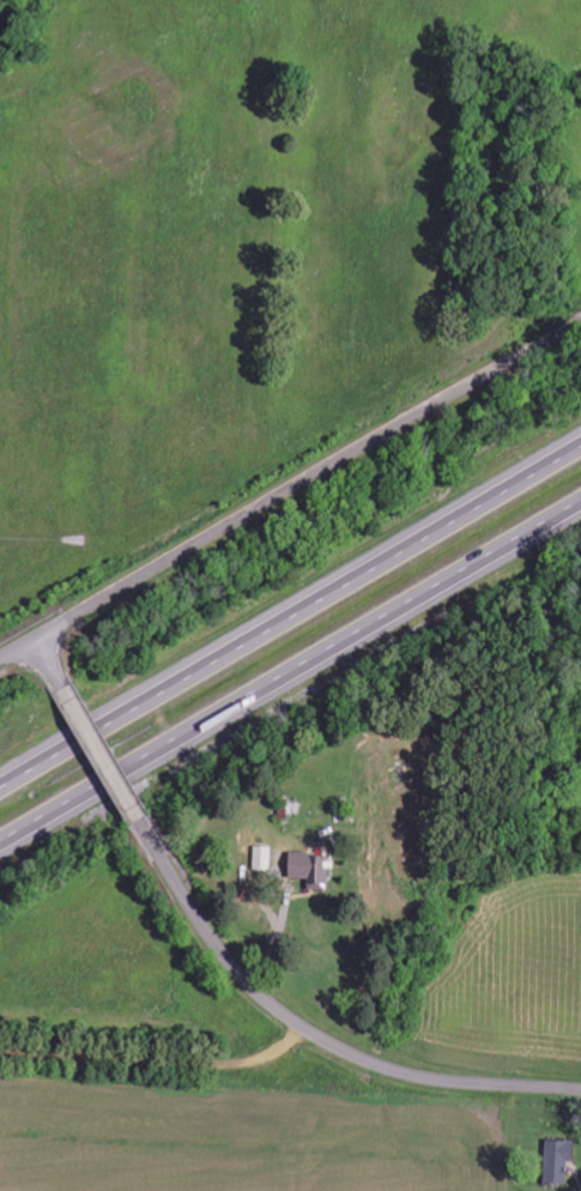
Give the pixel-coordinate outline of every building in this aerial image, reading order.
[(271,870),(271,846),(254,845),(253,869),(271,870)] [(329,890),(331,854),(290,852),(288,878),(308,878),(307,889),(329,890)] [(569,1160),(573,1161),(574,1141),(546,1140),(544,1184),(568,1185),(569,1160)]
